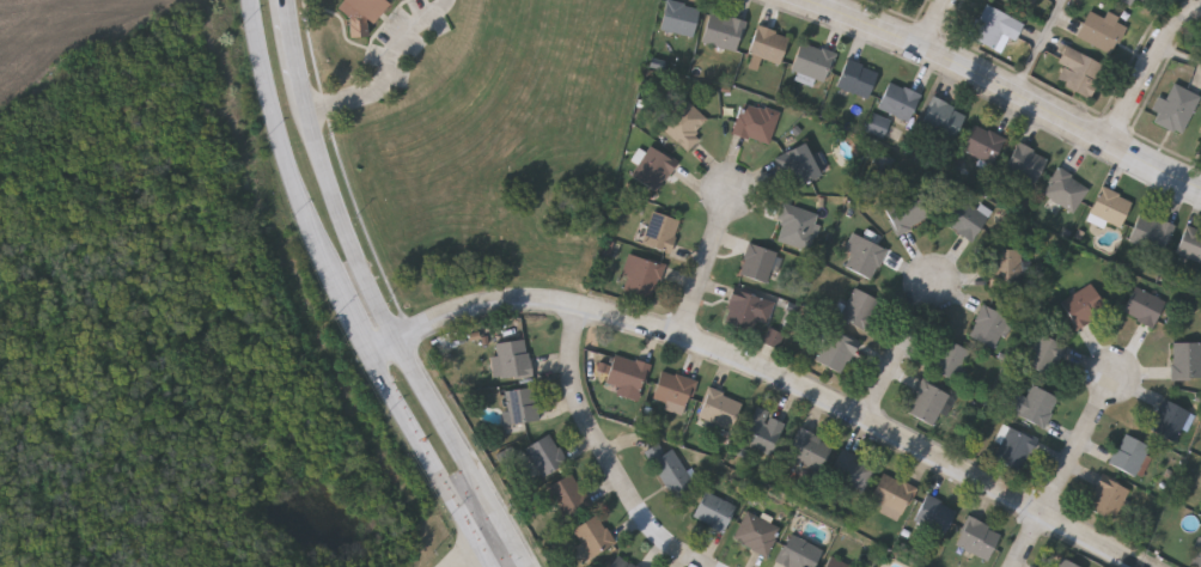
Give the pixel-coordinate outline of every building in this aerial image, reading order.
[(370,37),(369,23),(375,23),(389,5),(389,0),(345,0),(346,0),(339,8),(350,18),(351,38),(370,37)] [(659,25),(666,0),(684,0),(700,5),(691,33),(659,25)] [(968,33),(986,1),(1023,23),(1014,38),(1005,33),(995,49),(968,33)] [(734,50),(701,35),(714,7),(746,22),(734,50)] [(1109,51),(1075,33),(1090,8),(1122,26),(1109,51)] [(780,61),(749,50),(757,22),(790,32),(780,61)] [(824,79),(791,67),(801,38),(835,50),(824,79)] [(1089,96),(1055,80),(1063,63),(1059,61),(1066,45),(1104,62),(1089,96)] [(867,96),(836,84),(847,56),(878,68),(867,96)] [(907,118),(877,103),(891,77),(921,92),(907,118)] [(1181,134),(1152,120),(1170,80),(1200,94),(1181,134)] [(685,145),(659,120),(684,94),(711,120),(685,145)] [(965,108),(953,138),(920,123),(932,94),(965,108)] [(733,132),(743,99),(780,110),(770,142),(733,132)] [(892,120),(873,113),(866,132),(885,139),(892,120)] [(962,147),(975,118),(1005,132),(993,161),(962,147)] [(799,183),(781,152),(804,140),(821,171),(799,183)] [(1047,153),(1036,179),(1005,166),(1017,140),(1047,153)] [(676,158),(659,189),(632,173),(648,144),(676,158)] [(872,170),(889,176),(895,160),(878,153),(872,170)] [(1090,183),(1073,209),(1042,189),(1060,163),(1090,183)] [(1090,211),(1102,183),(1133,197),(1120,224),(1090,211)] [(896,231),(884,202),(916,188),(928,217),(896,231)] [(971,238),(944,218),(961,195),(988,214),(971,238)] [(809,246),(778,236),(784,220),(776,217),(782,199),(821,213),(809,246)] [(679,217),(671,249),(642,240),(651,208),(679,217)] [(1175,221),(1162,254),(1128,240),(1140,208),(1175,221)] [(1188,221),(1200,228),(1200,261),(1175,248),(1188,221)] [(846,262),(861,233),(886,248),(871,276),(846,262)] [(780,251),(768,282),(738,270),(750,239),(780,251)] [(992,282),(992,245),(1022,245),(1022,282),(992,282)] [(618,286),(627,250),(663,260),(654,294),(618,286)] [(1060,300),(1090,280),(1108,305),(1078,325),(1060,300)] [(1123,309),(1135,282),(1165,298),(1152,324),(1123,309)] [(865,328),(839,315),(854,284),(880,298),(865,328)] [(756,317),(752,329),(723,319),(733,285),(774,299),(767,321),(756,317)] [(995,346),(968,331),(983,300),(1011,316),(995,346)] [(813,356),(831,324),(859,340),(841,372),(813,356)] [(775,348),(781,332),(769,328),(763,344),(775,348)] [(1065,342),(1049,372),(1024,359),(1041,329),(1065,342)] [(973,349),(956,379),(928,364),(945,334),(973,349)] [(500,376),(495,340),(514,337),(516,350),(530,348),(534,371),(500,376)] [(1172,339),(1200,339),(1200,376),(1172,376),(1172,339)] [(638,391),(604,377),(616,349),(650,364),(638,391)] [(684,411),(663,406),(665,400),(652,395),(662,366),(696,378),(684,411)] [(907,409),(921,377),(950,390),(934,422),(907,409)] [(1059,395),(1043,426),(1018,413),(1034,382),(1059,395)] [(510,420),(506,386),(535,384),(538,417),(510,420)] [(695,414),(712,384),(744,402),(726,432),(695,414)] [(1194,410),(1179,441),(1150,426),(1164,396),(1194,410)] [(740,439),(756,404),(786,417),(769,452),(740,439)] [(1019,469),(993,455),(1010,423),(1036,438),(1019,469)] [(833,440),(819,470),(787,453),(801,425),(833,440)] [(539,472),(526,443),(551,431),(566,461),(539,472)] [(1138,475),(1109,459),(1126,431),(1154,446),(1138,475)] [(675,495),(644,450),(664,435),(695,481),(675,495)] [(860,492),(827,474),(841,446),(874,463),(860,492)] [(545,484),(572,469),(591,500),(565,516),(545,484)] [(916,486),(902,513),(870,495),(883,469),(916,486)] [(1114,518),(1085,505),(1102,472),(1129,486),(1114,518)] [(693,516),(706,488),(737,502),(724,530),(693,516)] [(956,506),(943,532),(913,517),(927,490),(956,506)] [(764,553),(733,534),(749,508),(780,528),(764,553)] [(574,524),(598,512),(612,543),(587,554),(574,524)] [(987,557),(955,542),(970,513),(1001,529),(987,557)] [(823,548),(813,566),(796,566),(778,556),(792,530),(823,548)] [(1190,559),(1200,539),(1200,564),(1190,559)] [(620,550),(640,566),(606,566),(620,550)] [(833,551),(860,566),(823,566),(833,551)] [(1060,553),(1085,566),(1051,566),(1060,553)]
